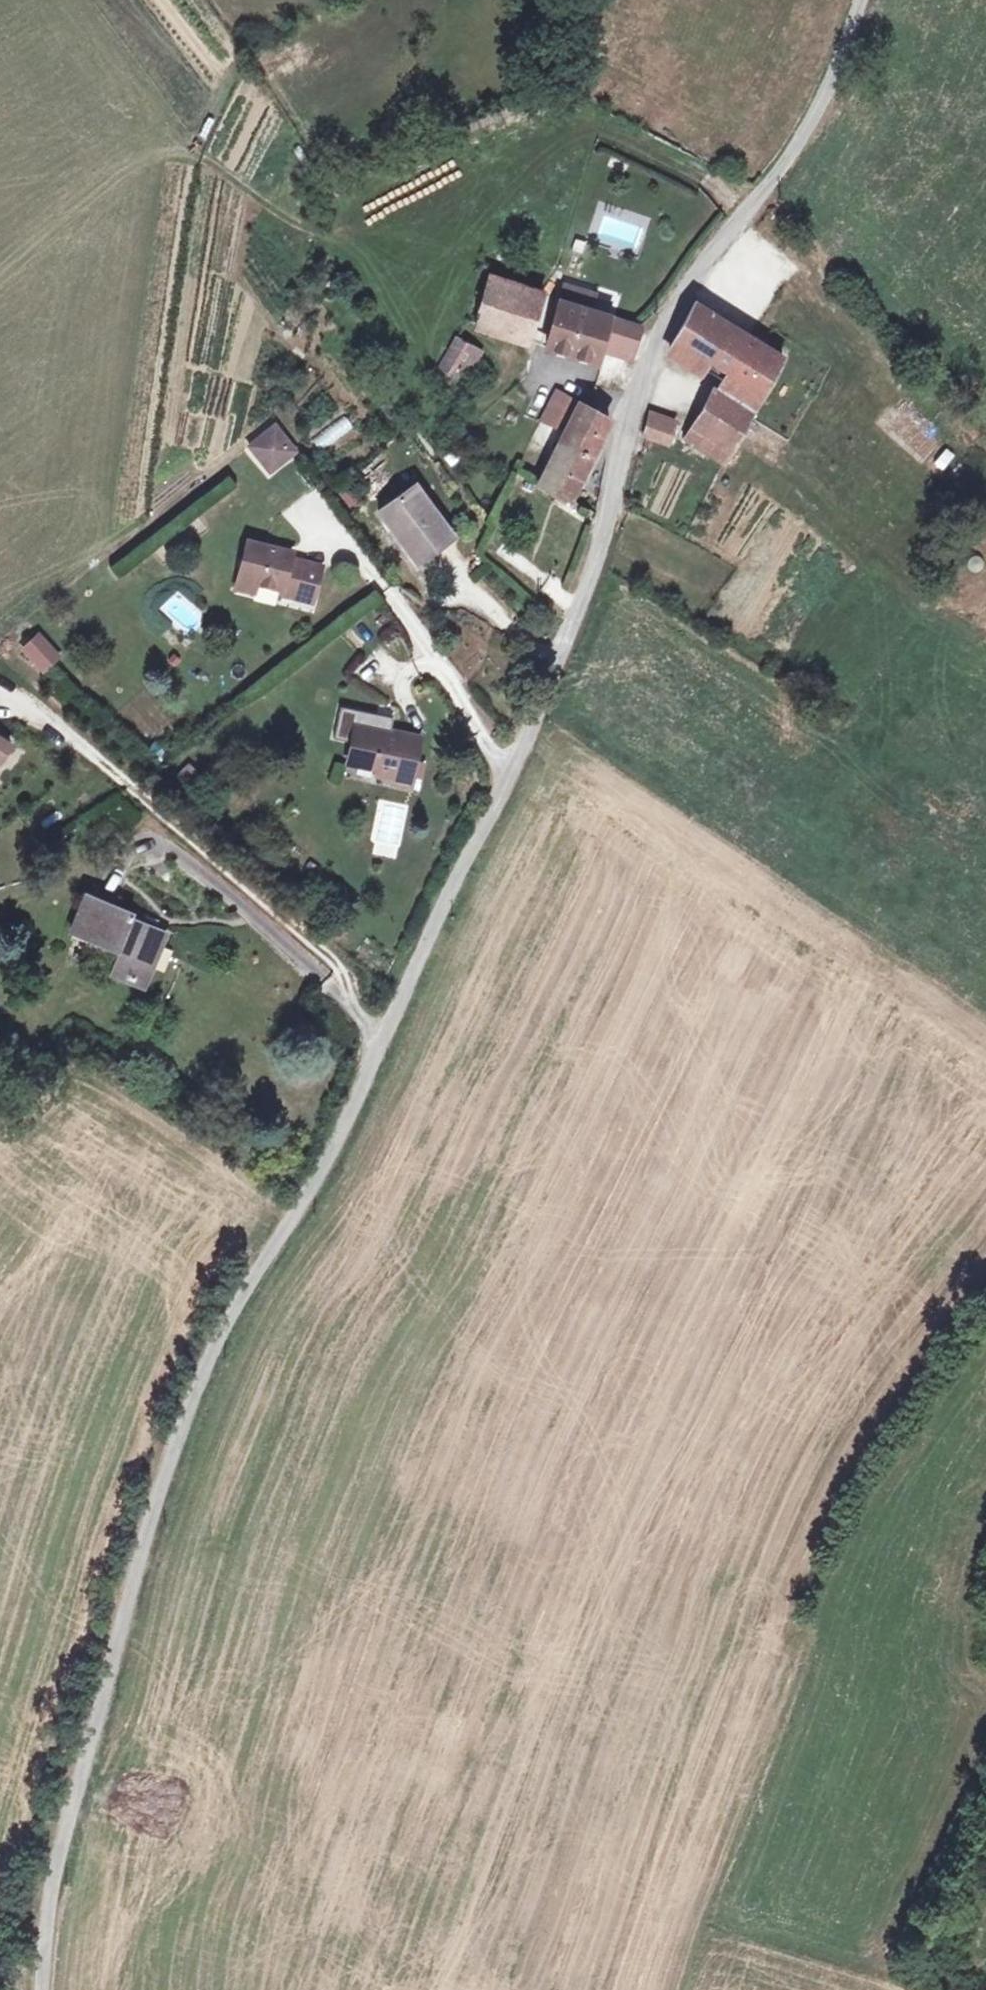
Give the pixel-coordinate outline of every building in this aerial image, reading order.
[(576,238),(572,250),(582,253),(586,241),(576,238)] [(528,339),(542,292),(489,275),(475,322),(528,339)] [(596,362),(608,318),(588,312),(593,296),(565,287),(547,348),(596,362)] [(720,397),(751,415),(760,399),(758,398),(783,358),(695,303),(670,347),(728,384),(720,397)] [(631,358),(641,328),(615,320),(606,351),(631,358)] [(457,376),(472,351),(455,342),(441,367),(457,376)] [(570,500),(609,419),(560,393),(544,424),(564,433),(540,484),(570,500)] [(749,418),(751,415),(720,397),(715,393),(696,427),(731,449),(749,418)] [(668,445),(675,425),(663,421),(664,418),(649,412),(643,435),(668,445)] [(898,417),(885,431),(924,465),(937,451),(898,417)] [(731,449),(696,427),(676,421),(675,425),(668,445),(716,475),(731,449)] [(274,426),(249,447),(269,472),(295,451),(274,426)] [(362,501),(346,481),(335,489),(351,510),(362,501)] [(453,537),(414,485),(378,512),(396,535),(401,532),(422,560),(453,537)] [(422,560),(401,532),(396,535),(417,564),(422,560)] [(312,602),(321,567),(290,559),(292,553),(248,541),(239,577),(256,581),(281,588),(280,593),(312,602)] [(967,572),(983,573),(985,558),(968,556),(967,572)] [(253,591),(256,581),(239,577),(236,586),(253,591)] [(963,610),(983,625),(985,620),(985,590),(980,586),(963,610)] [(159,609),(190,634),(206,614),(176,589),(159,609)] [(46,639),(27,654),(42,673),(61,657),(46,639)] [(393,719),(340,707),(334,738),(359,744),(354,764),(395,773),(394,779),(410,782),(420,738),(390,732),(393,719)] [(11,745),(0,739),(0,762),(11,745)] [(198,791),(207,783),(197,771),(188,780),(198,791)] [(143,985),(163,935),(131,922),(133,916),(86,897),(72,931),(124,952),(115,973),(143,985)]
